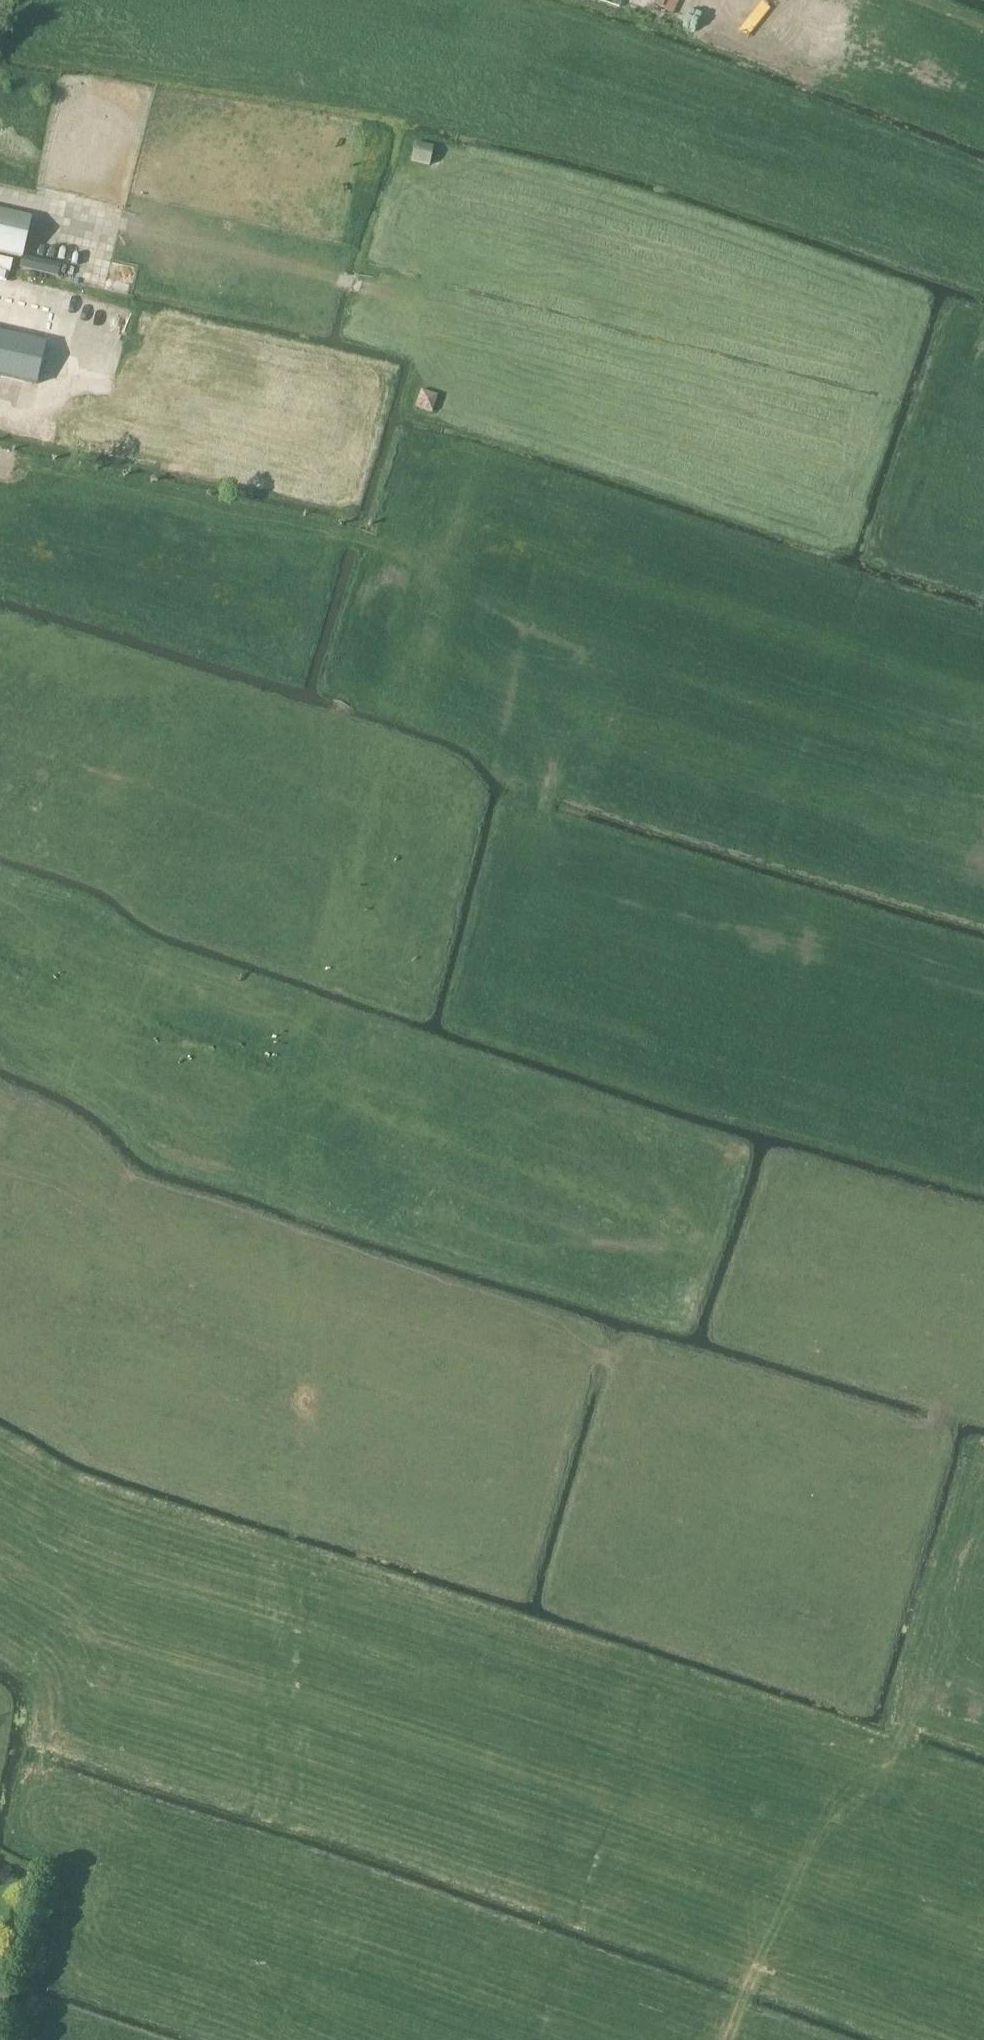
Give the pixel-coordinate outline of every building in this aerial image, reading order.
[(21,258),(19,268),(57,277),(58,275),(60,265),(22,257),(31,218),(0,211),(0,253),(21,258)] [(37,385),(47,345),(0,334),(0,376),(37,385)] [(0,1989),(0,2003),(8,2005),(11,1992),(0,1989)]
